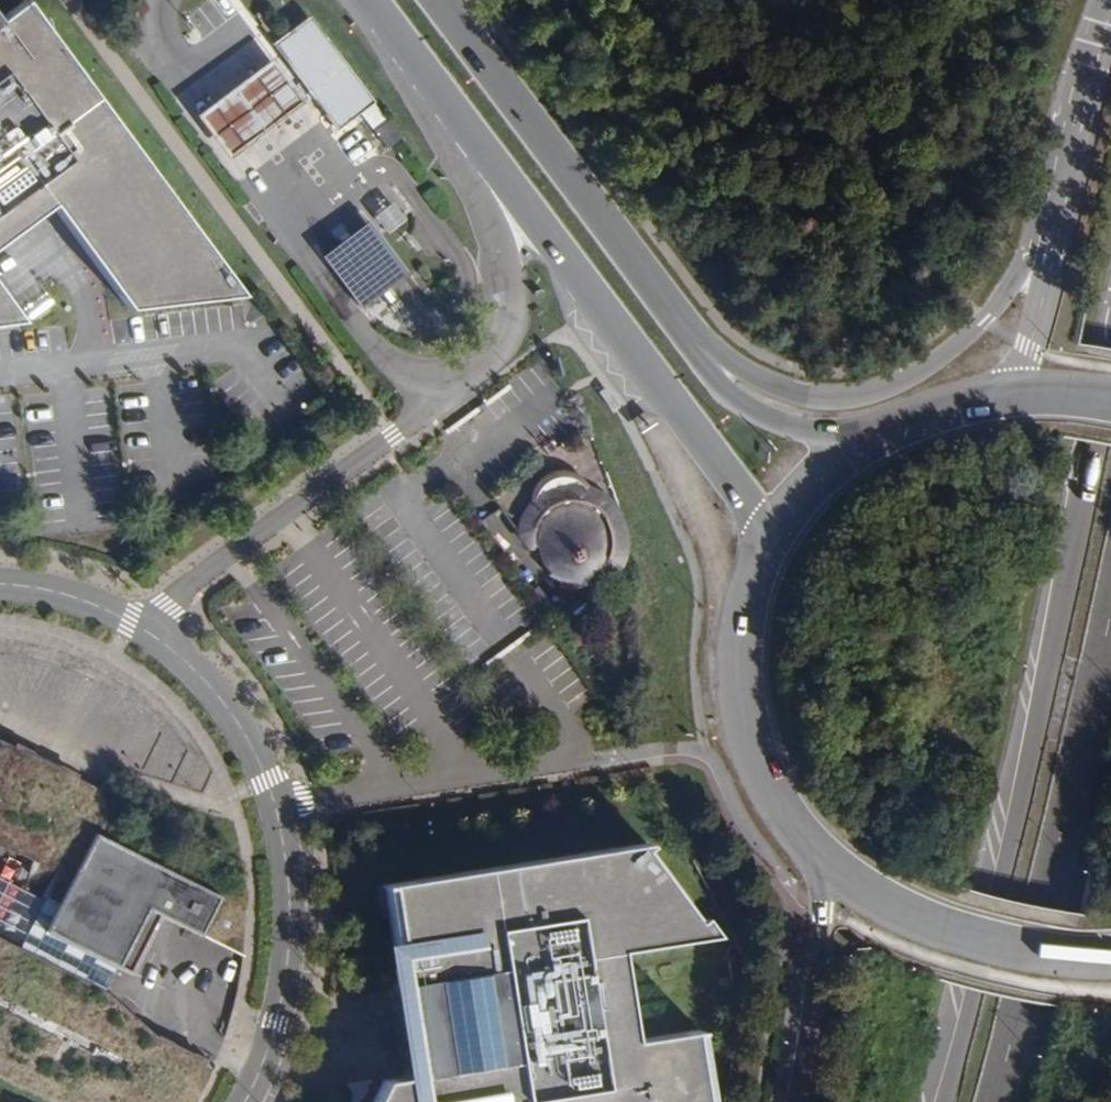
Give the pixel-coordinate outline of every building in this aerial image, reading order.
[(40,212),(51,205),(127,309),(241,296),(24,1),(0,19),(0,242),(40,212)] [(372,100),(307,13),(269,42),(336,128),(372,100)] [(303,99),(270,56),(193,114),(227,157),(303,99)] [(398,135),(385,117),(371,128),(385,146),(398,135)] [(389,201),(370,213),(381,231),(400,219),(389,201)] [(21,322),(0,294),(0,324),(21,322)] [(561,475),(546,478),(548,481),(540,486),(534,493),(537,497),(529,505),(523,514),(519,525),(518,534),(529,547),(538,546),(542,557),(551,571),(548,575),(558,580),(575,582),(585,579),(597,572),(604,563),(598,559),(602,545),(601,533),(600,528),(619,521),(614,510),(607,501),(599,495),(579,486),(579,482),(570,478),(561,478),(561,475)] [(17,855),(18,854),(31,861),(25,887),(43,898),(43,900),(19,946),(18,949),(15,947),(14,949),(0,941),(0,1077),(47,1100),(59,1101),(195,1101),(205,1085),(214,1065),(213,1064),(211,1067),(206,1061),(206,1060),(194,1054),(193,1055),(190,1053),(174,1045),(170,1043),(171,1043),(167,1041),(165,1044),(160,1041),(161,1038),(158,1037),(157,1038),(106,994),(105,993),(105,992),(103,991),(115,967),(131,975),(132,972),(119,965),(147,909),(199,936),(200,935),(243,957),(245,934),(246,913),(245,892),(243,874),(242,863),(98,789),(74,777),(75,776),(60,768),(60,769),(30,754),(31,753),(16,746),(15,748),(0,740),(0,846),(17,855)] [(703,1031),(634,1041),(620,952),(716,936),(702,917),(697,921),(644,850),(649,845),(647,844),(394,884),(382,886),(382,889),(389,888),(397,936),(402,968),(396,969),(398,987),(412,985),(415,1007),(407,1008),(407,1010),(416,1009),(419,1031),(416,1034),(415,1037),(414,1040),(415,1044),(418,1049),(422,1053),(426,1075),(384,1081),(374,1101),(713,1101),(703,1031)]
